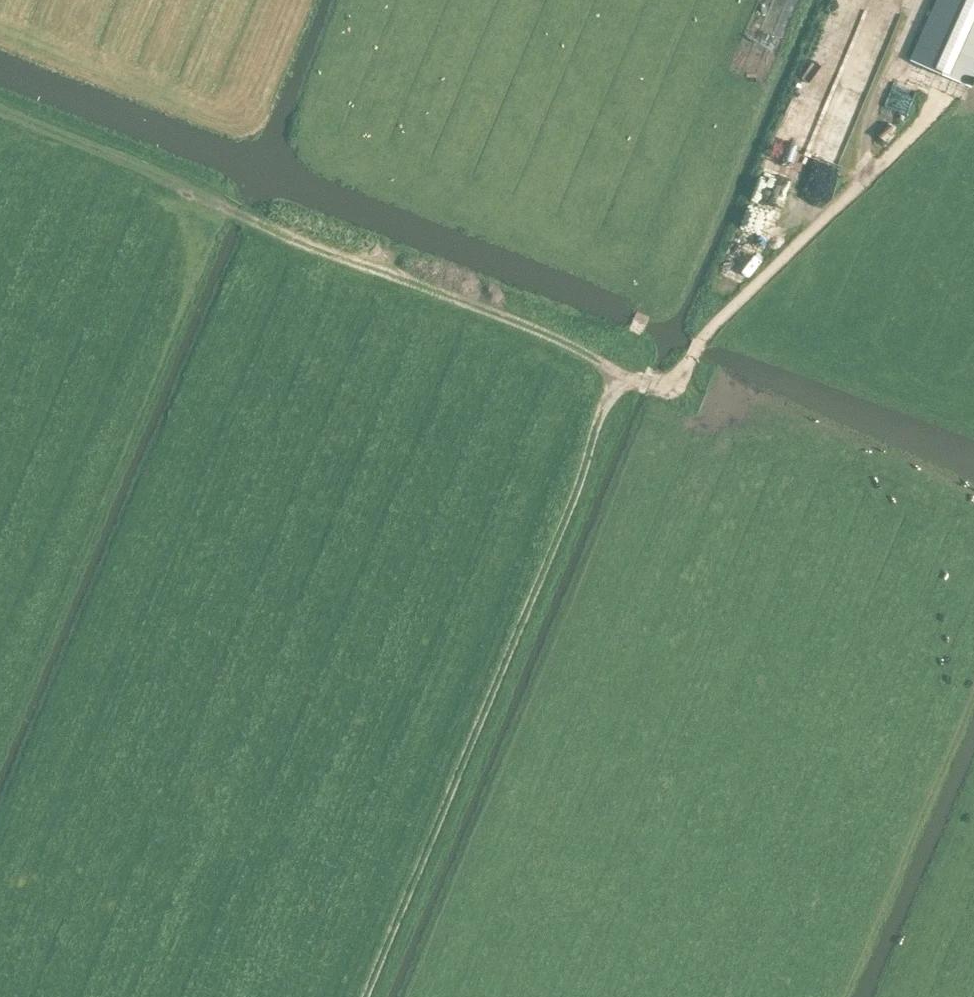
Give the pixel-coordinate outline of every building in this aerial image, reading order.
[(911,59),(967,84),(969,85),(973,74),(973,0),(938,0),(911,59)]
